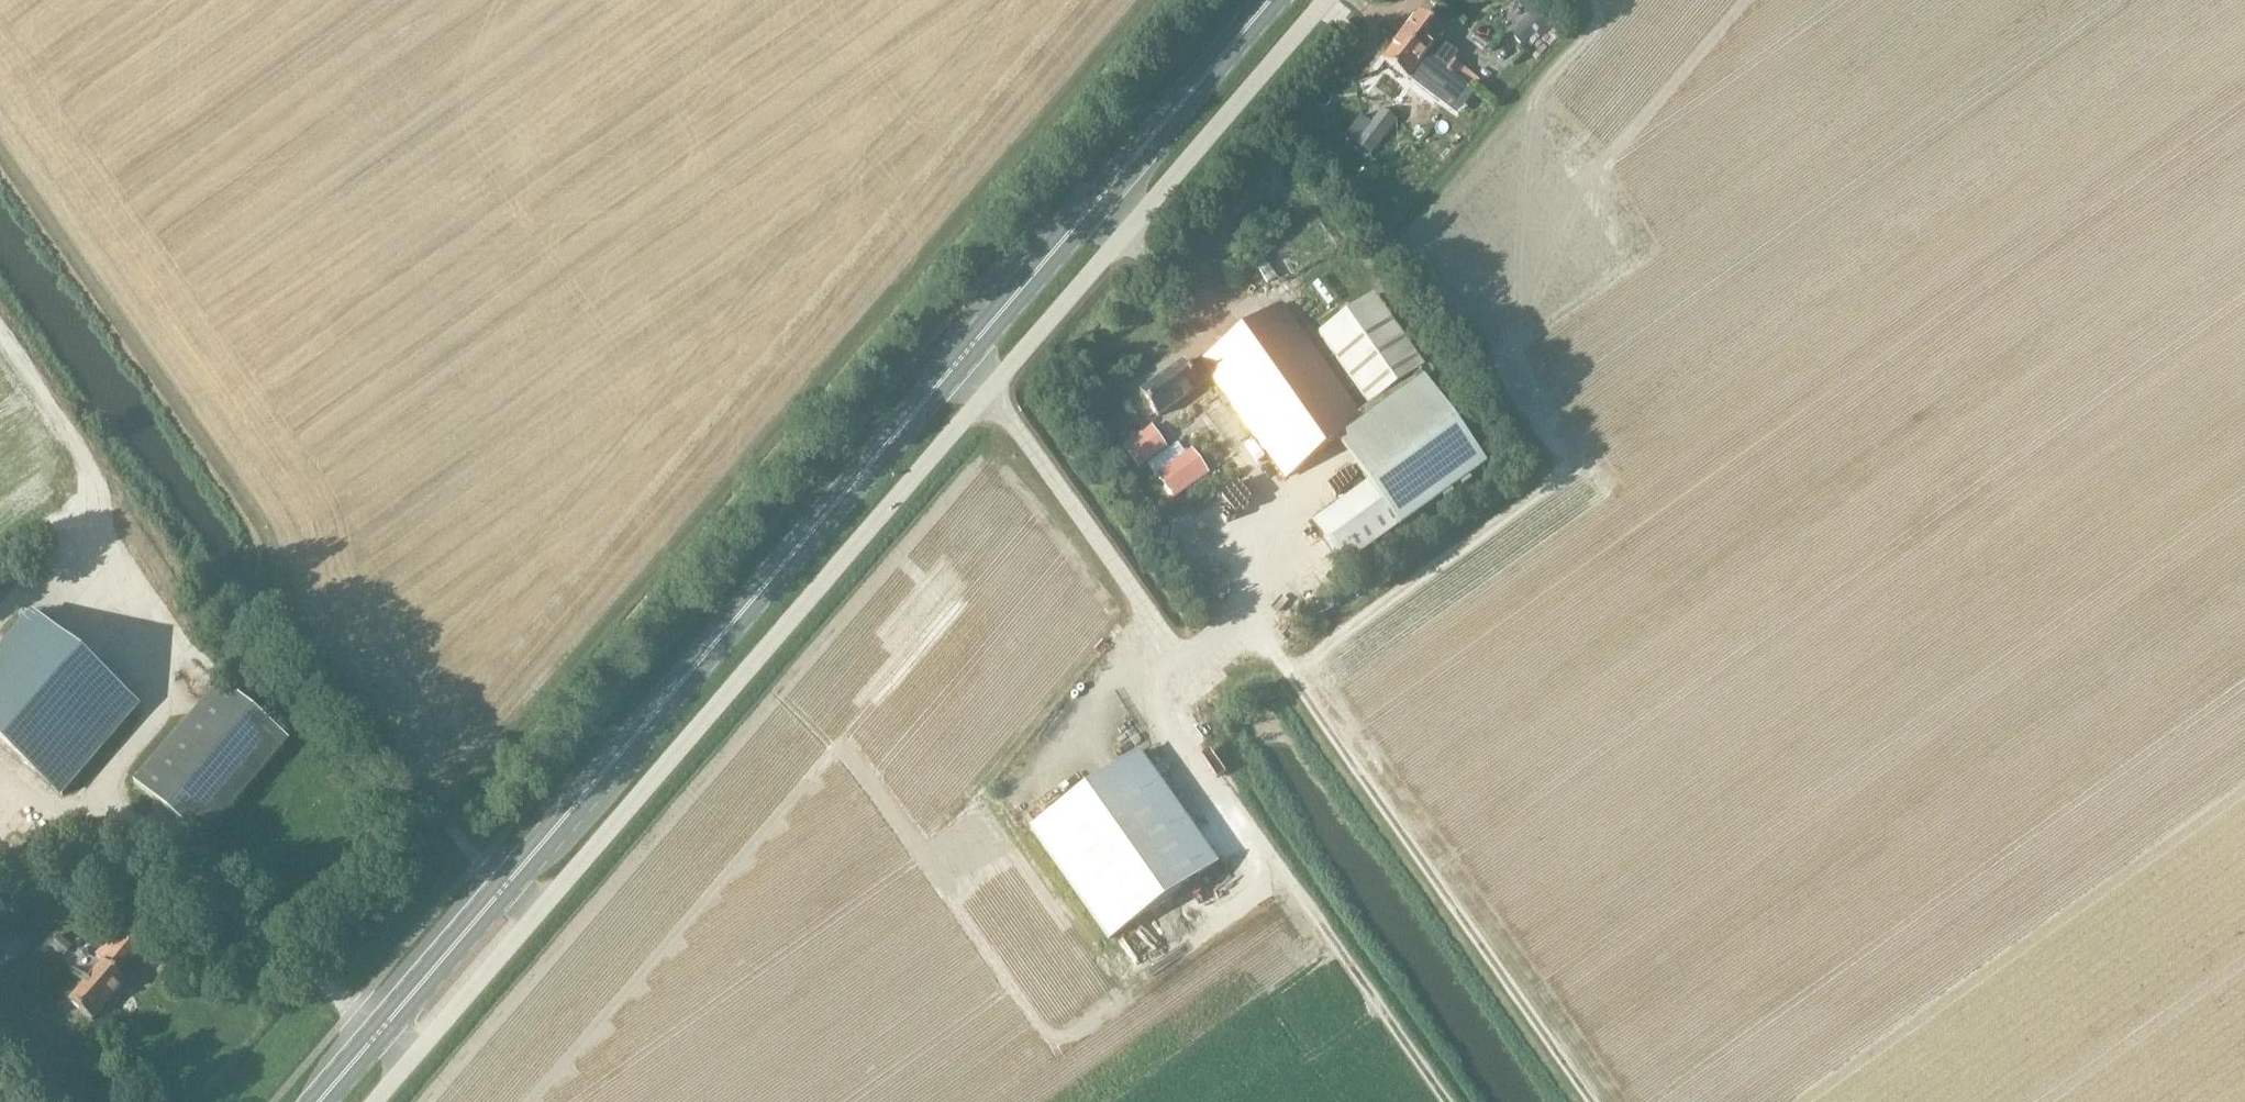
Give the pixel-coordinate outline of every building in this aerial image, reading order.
[(1526,52),(1546,34),(1542,29),(1552,19),(1536,0),(1515,0),(1531,18),(1512,35),(1526,52)] [(1441,67),(1466,86),(1473,91),(1480,81),(1453,61),(1458,54),(1441,40),(1447,32),(1421,12),(1401,37),(1428,57),(1441,67)] [(1428,57),(1401,37),(1384,60),(1411,81),(1428,57)] [(1466,86),(1441,67),(1434,77),(1448,87),(1444,92),(1455,102),(1466,86)] [(1356,143),(1372,155),(1398,121),(1382,108),(1356,143)] [(1330,174),(1339,164),(1324,152),(1316,161),(1330,174)] [(1340,441),(1368,484),(1315,522),(1346,566),(1399,527),(1401,529),(1488,467),(1420,372),(1425,369),(1373,297),(1320,335),(1371,407),(1362,414),(1286,303),(1202,362),(1203,364),(1192,372),(1184,360),(1141,391),(1160,417),(1202,388),(1202,387),(1214,378),(1287,480),(1340,441)] [(1151,424),(1122,443),(1139,467),(1167,448),(1151,424)] [(1110,438),(1101,426),(1089,436),(1098,448),(1110,438)] [(1159,480),(1175,501),(1211,475),(1195,454),(1159,480)] [(1187,543),(1175,546),(1179,561),(1192,557),(1187,543)] [(63,797),(143,704),(33,611),(0,650),(0,744),(63,797)] [(222,681),(135,782),(206,843),(292,741),(222,681)] [(1220,862),(1142,751),(1031,828),(1111,940),(1220,862)] [(127,980),(120,973),(132,959),(135,960),(145,947),(121,926),(110,940),(96,955),(103,962),(72,1000),(95,1020),(127,980)] [(68,942),(59,935),(51,944),(61,952),(68,942)]
